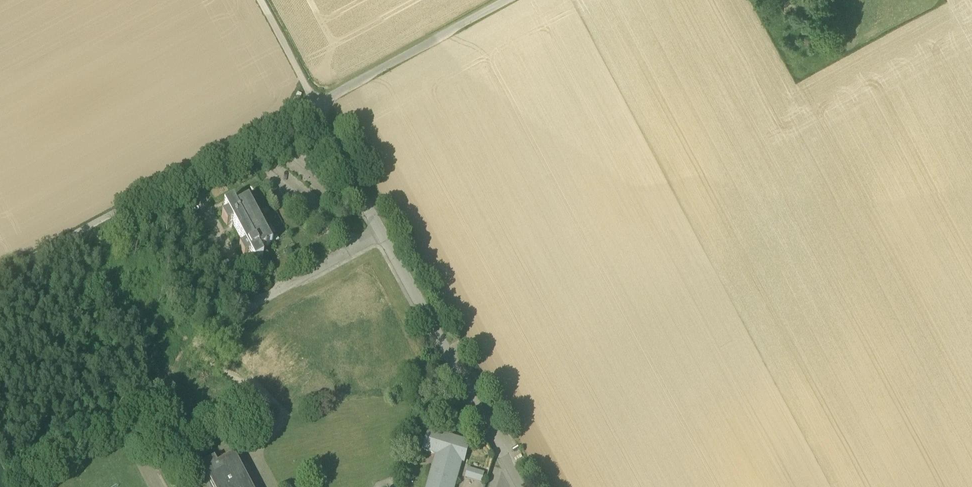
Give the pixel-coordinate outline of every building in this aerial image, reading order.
[(253,260),(254,262),(263,257),(259,251),(264,248),(264,249),(266,249),(265,248),(271,244),(247,200),(236,207),(232,201),(223,206),(224,207),(227,213),(222,216),(227,226),(232,222),(245,245),(239,248),(244,257),(250,254),(253,260)] [(456,463),(459,464),(464,447),(425,436),(420,453),(432,457),(424,486),(449,486),(456,463)] [(233,458),(216,467),(214,462),(202,468),(212,486),(249,486),(233,458)] [(468,468),(465,478),(482,484),(485,473),(468,468)]
